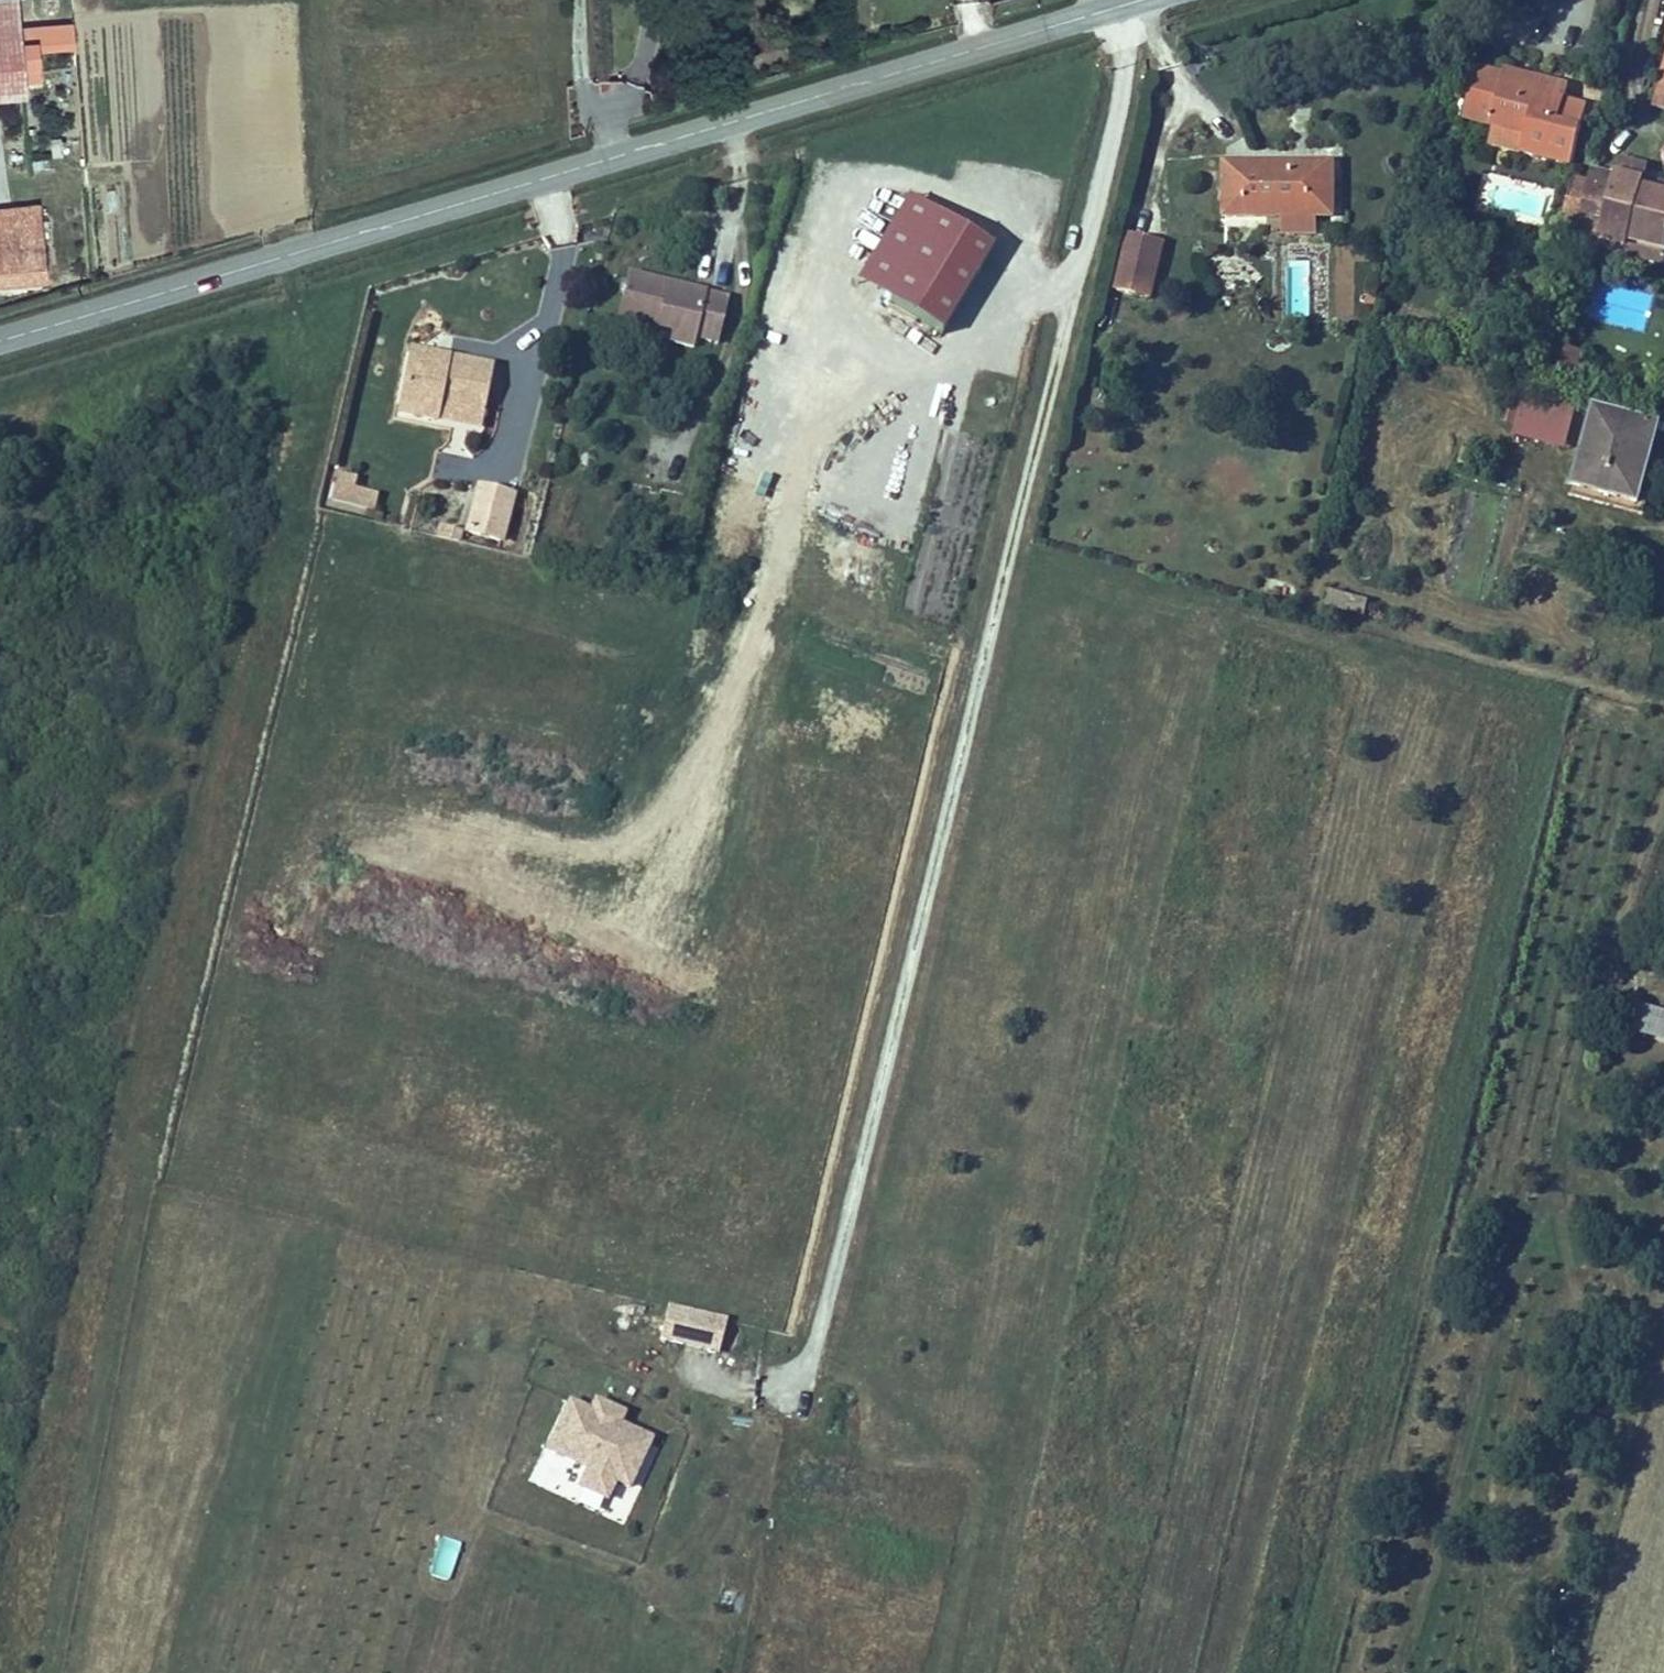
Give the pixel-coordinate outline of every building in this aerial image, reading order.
[(1628,48),(1663,56),(1663,0),(1624,0),(1624,1),(1639,5),(1628,48)] [(1407,52),(1399,105),(1462,115),(1460,134),(1511,141),(1521,82),(1495,79),(1496,62),(1439,52),(1438,57),(1407,52)] [(1598,225),(1608,178),(1588,174),(1587,182),(1571,178),(1575,159),(1578,145),(1547,139),(1531,212),(1517,210),(1515,221),(1537,226),(1539,219),(1563,223),(1564,218),(1598,225)] [(1588,174),(1608,178),(1610,167),(1575,159),(1571,178),(1587,182),(1588,174)] [(1247,169),(1221,168),(1220,216),(1326,219),(1327,162),(1247,160),(1247,169)] [(858,290),(946,340),(996,253),(908,202),(858,290)] [(1595,239),(1598,225),(1564,218),(1563,223),(1539,219),(1537,226),(1595,239)] [(1130,233),(1126,248),(1158,256),(1162,241),(1130,233)] [(661,272),(567,248),(557,295),(611,308),(607,322),(628,327),(632,314),(649,318),(661,272)] [(1116,288),(1147,296),(1158,256),(1126,248),(1116,288)] [(1653,305),(1663,308),(1663,261),(1653,305)] [(424,331),(350,313),(335,379),(371,387),(375,368),(413,377),(424,331)] [(1559,350),(1556,374),(1581,377),(1584,353),(1559,350)] [(375,368),(371,387),(369,396),(421,407),(426,381),(413,377),(375,368)] [(1522,396),(1505,471),(1574,489),(1593,412),(1522,396)] [(1575,494),(1644,514),(1663,440),(1663,431),(1597,413),(1575,494)] [(375,512),(378,496),(355,491),(358,479),(336,474),(330,502),(375,512)] [(502,549),(518,498),(473,484),(457,535),(502,549)] [(1330,595),(1327,609),(1366,617),(1369,604),(1330,595)] [(1633,1005),(1626,1032),(1663,1043),(1663,1013),(1633,1005)] [(722,1354),(727,1316),(665,1307),(660,1345),(722,1354)] [(528,1486),(622,1525),(656,1441),(624,1428),(629,1415),(594,1400),(590,1411),(563,1400),(528,1486)] [(440,1538),(431,1575),(452,1580),(460,1543),(440,1538)]
